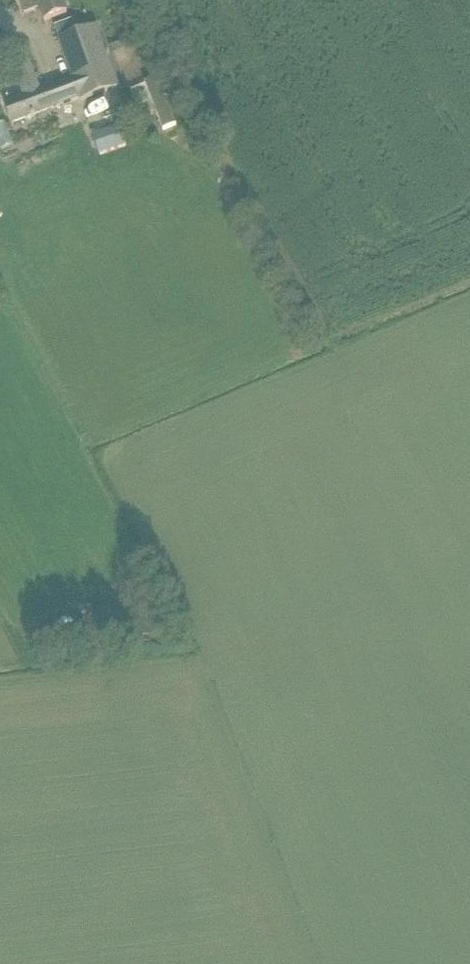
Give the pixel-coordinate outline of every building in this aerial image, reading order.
[(24,16),(39,10),(44,23),(66,14),(60,0),(18,0),(24,16)] [(73,80),(45,90),(52,110),(79,100),(80,102),(118,89),(108,61),(110,60),(109,58),(107,59),(96,28),(74,36),(70,22),(55,28),(60,41),(59,42),(73,80)] [(52,110),(45,90),(40,92),(25,51),(9,56),(24,98),(5,105),(12,124),(32,117),(32,118),(34,117),(34,116),(52,110)] [(161,130),(177,125),(161,76),(144,82),(161,130)] [(119,128),(92,138),(99,156),(126,146),(119,128)]
